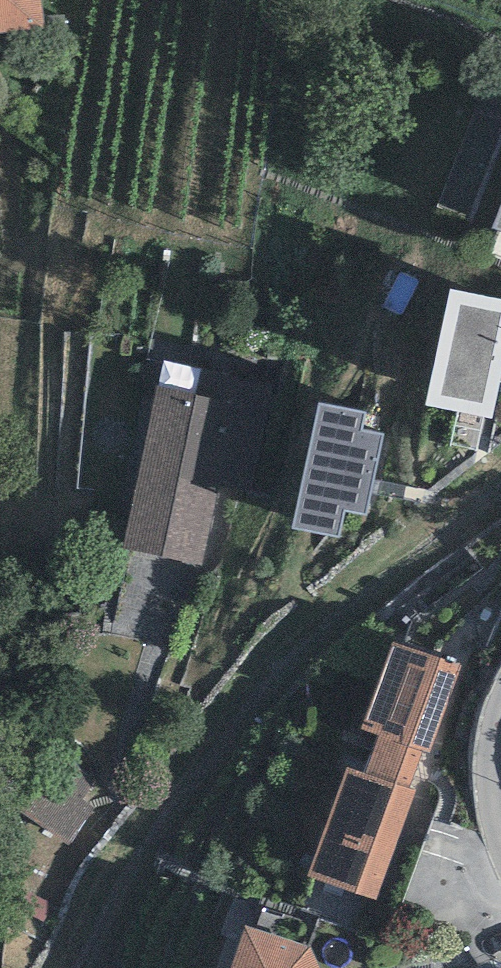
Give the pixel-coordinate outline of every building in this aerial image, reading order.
[(43,30),(41,0),(0,0),(0,35),(43,30)] [(493,232),(500,235),(500,210),(493,232)] [(449,294),(426,409),(491,422),(500,374),(500,304),(449,294)] [(239,379),(162,363),(125,550),(202,565),(218,486),(248,492),(254,463),(228,428),(239,379)] [(366,417),(320,408),(294,532),(338,542),(344,514),(368,519),(385,436),(363,431),(366,417)] [(460,667),(391,644),(361,735),(378,740),(365,778),(408,792),(422,750),(432,753),(460,667)] [(376,903),(415,795),(408,792),(365,778),(347,771),(308,879),(376,903)] [(243,929),(232,967),(321,967),(312,949),(243,929)]
